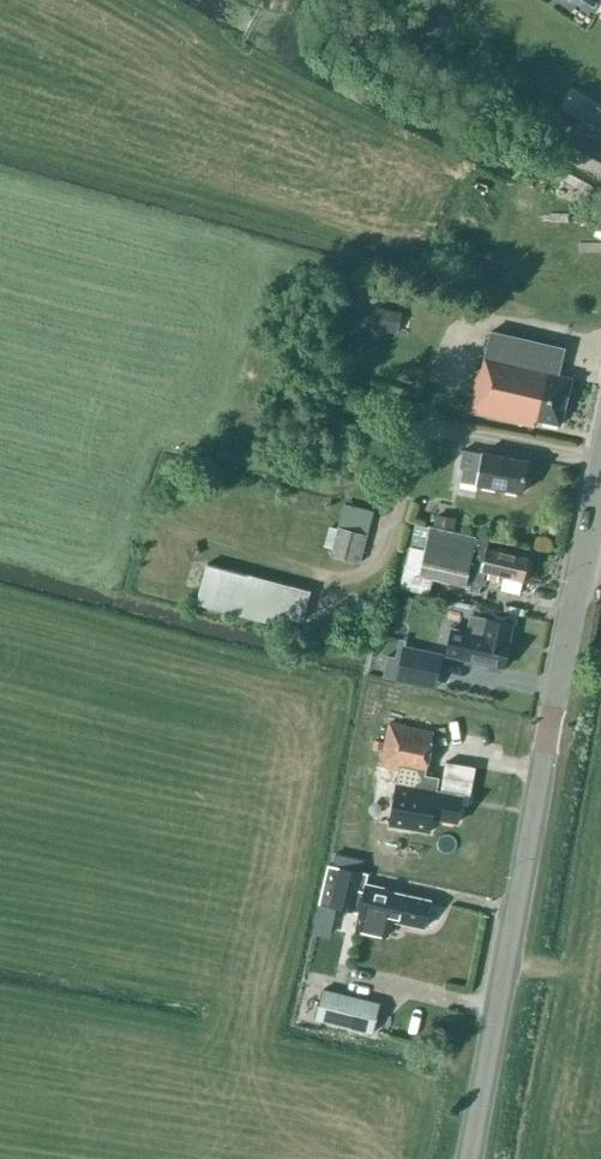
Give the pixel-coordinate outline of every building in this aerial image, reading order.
[(600,109),(591,126),(600,132),(600,110),(600,109)] [(600,186),(600,134),(575,120),(547,171),(595,197),(600,186)] [(377,307),(375,327),(398,329),(400,310),(377,307)] [(558,375),(564,348),(491,331),(482,369),(479,368),(469,412),(533,426),(535,420),(560,426),(571,378),(558,375)] [(482,454),(463,451),(459,468),(463,468),(460,481),(522,493),(523,489),(525,489),(527,480),(525,480),(528,462),(482,453),(482,454)] [(362,564),(374,513),(347,505),(340,530),(334,549),(332,556),(362,564)] [(466,584),(478,586),(480,578),(497,582),(498,575),(523,581),(529,558),(487,548),(488,541),(416,524),(400,587),(429,594),(433,578),(466,586),(466,584)] [(330,528),(325,546),(334,549),(340,530),(330,528)] [(302,623),(311,591),(207,563),(196,604),(281,627),(283,618),(302,623)] [(503,668),(513,625),(471,616),(467,632),(438,625),(434,645),(448,648),(446,655),(461,658),(461,659),(503,668)] [(446,656),(446,655),(448,648),(434,645),(432,653),(405,647),(402,664),(438,672),(441,655),(446,656)] [(425,776),(434,732),(389,723),(380,767),(403,771),(400,788),(406,789),(403,803),(419,806),(417,815),(458,822),(462,796),(422,789),(424,776),(425,776)] [(441,790),(463,794),(463,797),(461,804),(469,805),(475,768),(446,763),(441,790)] [(386,892),(364,887),(367,874),(328,866),(319,903),(359,912),(356,929),(387,936),(391,920),(425,928),(430,901),(386,891),(386,892)] [(373,1035),(381,1004),(323,989),(315,1020),(373,1035)]
